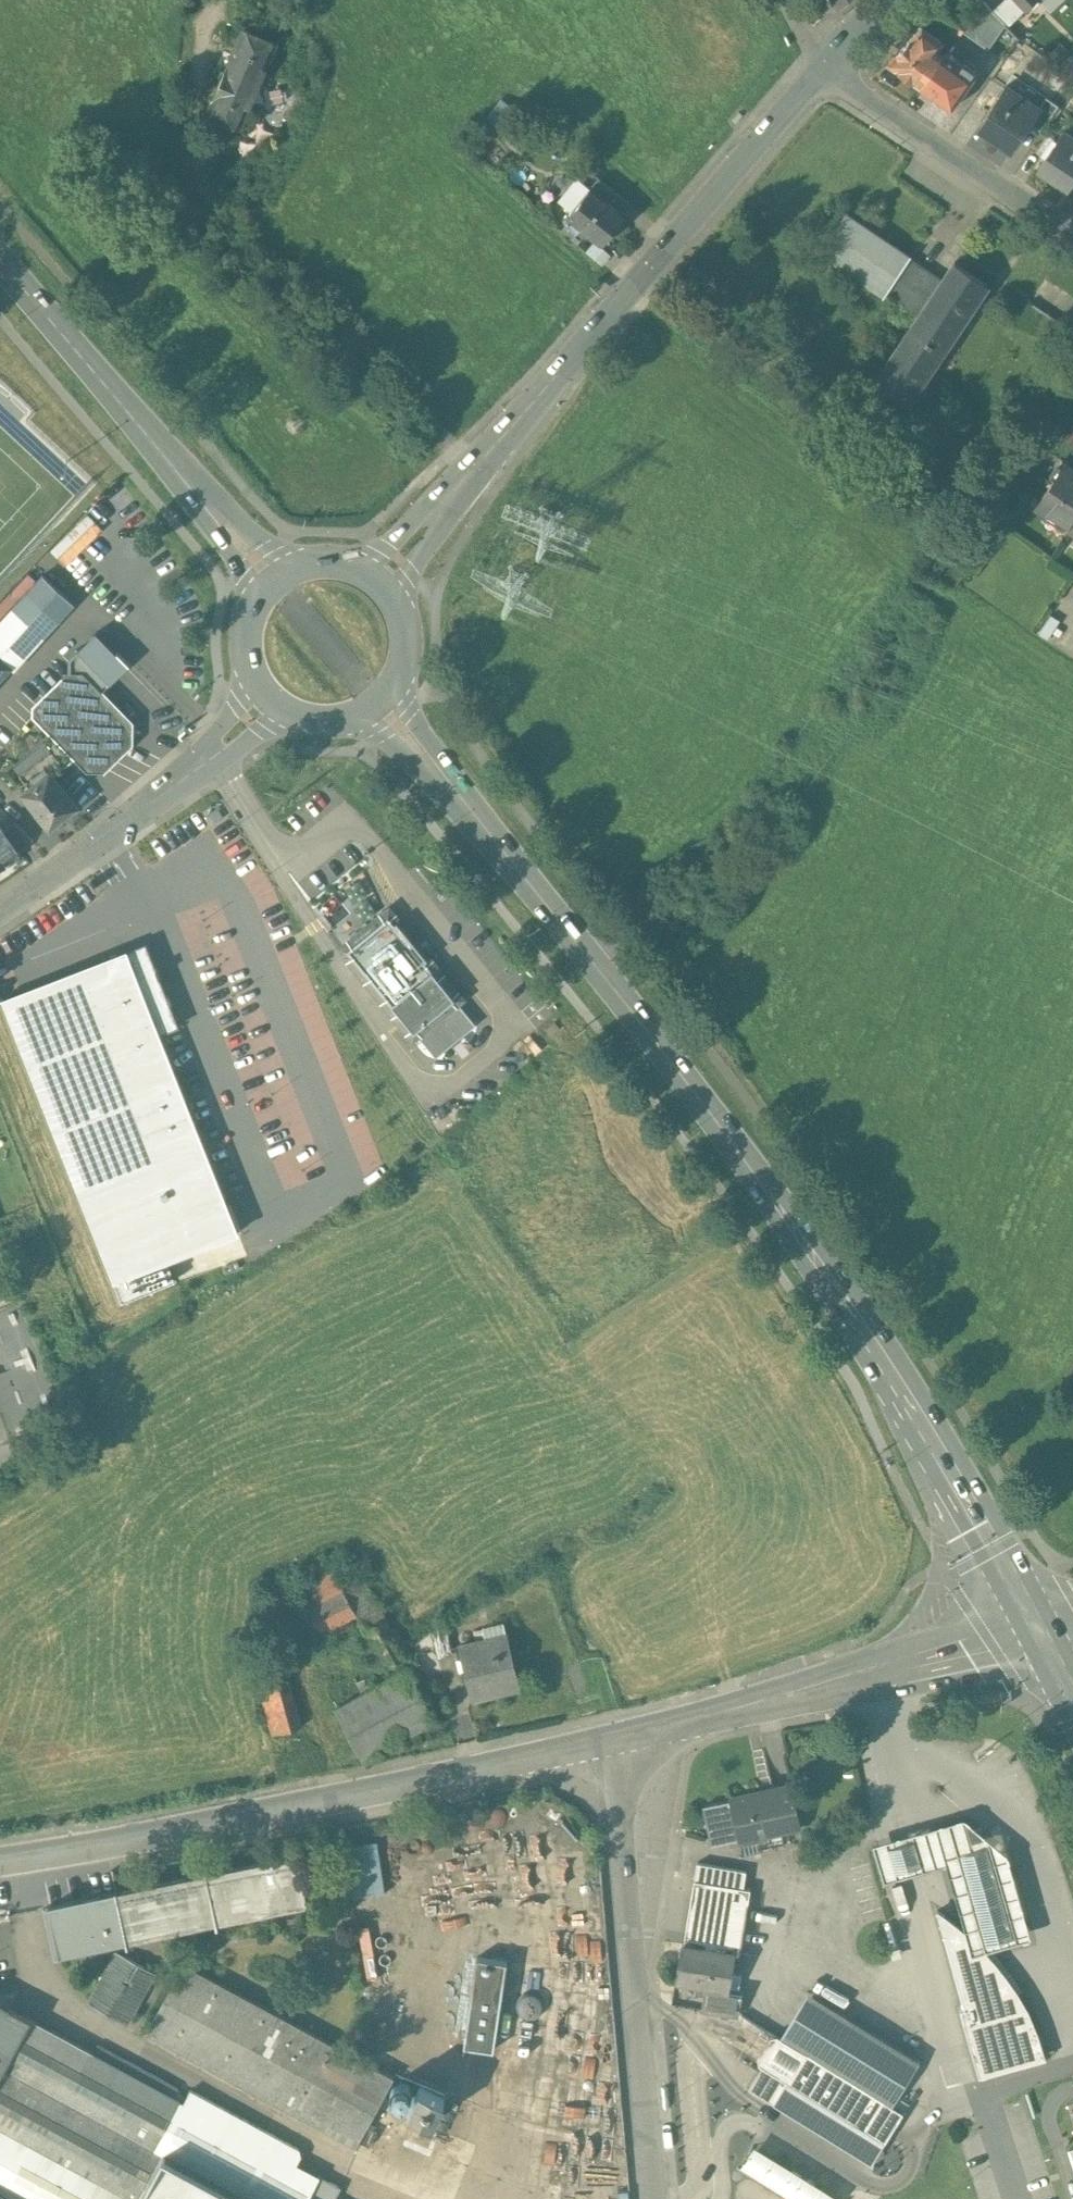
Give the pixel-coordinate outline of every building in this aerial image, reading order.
[(982,0),(948,0),(943,4),(968,22),(983,1),(982,0)] [(1027,8),(1035,0),(1019,0),(1027,8)] [(1020,34),(983,1),(968,22),(997,42),(992,49),(1004,58),(1020,34)] [(968,22),(943,4),(931,16),(958,35),(959,35),(968,22)] [(958,35),(931,16),(922,27),(931,33),(943,41),(950,46),(958,35)] [(997,42),(968,22),(959,35),(987,56),(992,49),(997,42)] [(277,40),(244,26),(206,112),(239,127),(277,40)] [(922,27),(893,55),(893,65),(920,84),(942,54),(937,50),(925,42),(931,33),(922,27)] [(943,41),(931,33),(925,42),(937,50),(943,41)] [(955,63),(942,54),(920,84),(954,107),(976,77),(968,72),(971,66),(958,57),(955,63)] [(1040,105),(1009,83),(979,127),(1011,150),(1031,122),(1042,107),(1040,105)] [(1060,105),(1046,96),(1040,105),(1042,107),(1031,122),(1043,130),(1060,105)] [(1065,131),(1058,141),(1051,136),(1039,153),(1047,158),(1039,169),(1068,189),(1072,182),(1072,136),(1065,131)] [(629,202),(599,177),(591,187),(580,179),(574,179),(558,200),(559,206),(569,214),(567,216),(601,244),(626,213),(623,210),(629,202)] [(956,262),(943,282),(911,261),(914,256),(912,255),(911,257),(843,212),(844,211),(842,209),(813,250),(815,252),(817,250),(885,295),(884,296),(887,297),(889,294),(920,314),(876,379),(909,402),(990,285),(956,262)] [(611,255),(595,241),(587,250),(603,264),(611,255)] [(1031,301),(1017,322),(1028,330),(1041,309),(1031,301)] [(1041,309),(1028,330),(1038,337),(1052,316),(1041,309)] [(1052,316),(1038,337),(1049,344),(1063,323),(1052,316)] [(1065,462),(1036,505),(1072,529),(1072,467),(1065,462)] [(91,512),(51,549),(66,565),(105,527),(91,512)] [(0,622),(0,655),(12,666),(11,667),(14,669),(75,602),(44,574),(0,622)] [(70,657),(70,675),(38,707),(38,719),(50,732),(44,737),(48,742),(47,743),(62,763),(73,754),(84,766),(102,766),(128,741),(128,723),(100,694),(130,665),(97,630),(70,657)] [(11,667),(12,666),(0,655),(0,679),(11,667)] [(78,805),(52,771),(62,763),(47,743),(48,742),(44,737),(42,734),(39,737),(41,739),(19,757),(33,775),(26,780),(30,784),(23,790),(51,826),(78,805)] [(8,860),(11,862),(18,857),(17,853),(20,851),(18,849),(33,839),(18,825),(6,833),(0,824),(0,866),(8,860)] [(390,919),(383,911),(378,916),(359,932),(358,932),(348,940),(349,947),(350,949),(351,951),(349,954),(349,960),(370,985),(375,981),(437,1056),(472,1027),(472,1020),(460,1005),(458,1006),(452,999),(454,997),(453,996),(455,993),(454,991),(455,990),(451,986),(450,987),(448,985),(446,987),(424,961),(428,958),(397,921),(393,924),(389,920),(390,919)] [(159,1035),(180,1024),(148,942),(1,997),(122,1303),(177,1284),(164,1260),(238,1231),(159,1035)] [(344,1587),(334,1568),(300,1587),(325,1631),(359,1612),(344,1587)] [(387,1618),(364,1576),(344,1587),(359,1612),(368,1629),(387,1618)] [(387,1618),(368,1629),(376,1643),(385,1659),(387,1664),(407,1653),(387,1618)] [(504,1621),(483,1626),(486,1636),(507,1631),(504,1621)] [(447,1624),(432,1627),(438,1655),(454,1652),(447,1624)] [(486,1636),(460,1643),(473,1696),(520,1684),(507,1631),(486,1636)] [(385,1659),(376,1643),(366,1649),(375,1665),(385,1659)] [(409,1668),(375,1686),(372,1681),(366,1684),(369,1689),(336,1706),(363,1757),(436,1719),(409,1668)] [(288,1671),(259,1679),(273,1731),(302,1723),(288,1671)] [(792,1784),(729,1796),(730,1799),(703,1804),(712,1843),(738,1838),(739,1840),(742,1853),(762,1849),(758,1830),(779,1825),(781,1830),(801,1826),(792,1784)] [(969,1806),(875,1832),(886,1871),(949,1854),(967,1918),(960,1912),(939,1898),(983,2066),(1051,2048),(1040,2014),(1014,1969),(992,1941),(1036,1929),(1012,1844),(969,1806)] [(354,1842),(357,1894),(385,1892),(382,1841),(354,1842)] [(299,1855),(208,1873),(218,1920),(308,1902),(299,1855)] [(746,1870),(698,1862),(695,1879),(744,1887),(746,1870)] [(208,1873),(118,1892),(128,1939),(218,1920),(208,1873)] [(744,1887),(695,1879),(688,1922),(743,1932),(750,1889),(744,1887)] [(118,1892),(49,1907),(59,1953),(128,1939),(118,1892)] [(0,1922),(0,1951),(11,1949),(7,1921),(0,1922)] [(743,1932),(688,1922),(684,1944),(682,1943),(676,1979),(706,1984),(702,2008),(739,2014),(742,1994),(729,1992),(730,1986),(738,1988),(740,1974),(732,1973),(735,1952),(740,1953),(743,1932)] [(381,1970),(407,1967),(404,1942),(378,1945),(381,1970)] [(155,1972),(116,1951),(89,2001),(128,2022),(155,1972)] [(507,1961),(477,1957),(464,2045),(494,2050),(507,1961)] [(263,2007),(185,1964),(147,2032),(225,2075),(263,2007)] [(381,1973),(382,1997),(412,1996),(410,1971),(381,1973)] [(919,2060),(808,1992),(780,2037),(804,2052),(805,2051),(892,2105),(919,2060)] [(0,2002),(0,2073),(30,2018),(31,2019),(32,2018),(10,2006),(10,2007),(0,2002)] [(325,2041),(263,2007),(225,2075),(288,2109),(325,2041)] [(30,2018),(0,2073),(0,2189),(18,2198),(140,2198),(164,2155),(246,2198),(334,2198),(341,2187),(296,2163),(301,2155),(299,2149),(191,2090),(184,2102),(31,2019),(30,2018)] [(386,2059),(403,2057),(402,2037),(385,2039),(386,2059)] [(892,2105),(805,2051),(804,2052),(780,2037),(763,2066),(787,2081),(773,2102),(873,2164),(903,2112),(892,2105)] [(394,2078),(325,2041),(288,2109),(356,2146),(394,2078)] [(787,2081),(763,2066),(749,2088),(773,2102),(787,2081)] [(412,2096),(413,2092),(412,2088),(410,2084),(406,2082),(402,2081),(398,2082),(394,2084),(392,2088),(391,2092),(392,2096),(394,2100),(398,2102),(402,2103),(406,2102),(410,2099),(412,2096)] [(445,2098),(420,2086),(409,2111),(433,2122),(445,2098)] [(743,2167),(799,2198),(841,2198),(845,2193),(757,2143),(743,2167)] [(164,2155),(140,2198),(246,2198),(164,2155)] [(0,2189),(0,2198),(18,2198),(0,2189)]
